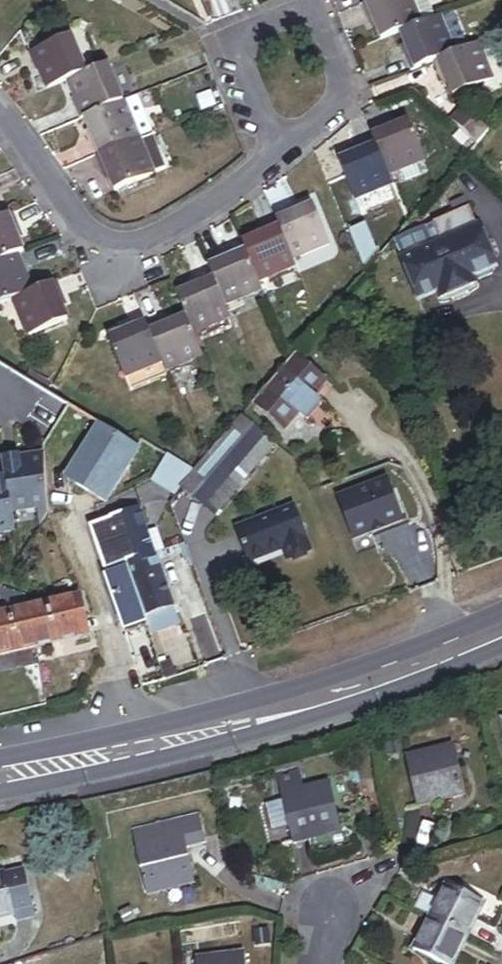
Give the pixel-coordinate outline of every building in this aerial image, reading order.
[(408,0),(376,0),(365,5),(360,6),(368,26),(372,24),(379,41),(398,34),(419,25),(408,0)] [(419,25),(434,19),(426,0),(408,0),(419,25)] [(453,56),(438,18),(434,19),(419,25),(398,34),(406,53),(401,55),(409,73),(432,64),(453,56)] [(86,75),(71,38),(28,55),(36,73),(40,72),(47,90),(67,82),(86,75)] [(490,83),(475,46),(453,56),(432,64),(437,76),(442,74),(452,98),(490,83)] [(122,104),(106,66),(86,75),(67,82),(74,102),(71,104),(78,121),(83,120),(122,104)] [(137,98),(122,104),(136,140),(151,134),(137,98)] [(136,140),(122,104),(83,120),(91,139),(86,141),(92,158),(136,140)] [(450,124),(475,145),(487,131),(462,110),(450,124)] [(423,160),(408,124),(390,132),(388,127),(369,135),(372,143),(385,176),(423,160)] [(153,137),(137,143),(150,176),(166,169),(153,137)] [(137,143),(136,140),(92,158),(100,178),(106,176),(113,194),(151,178),(150,176),(137,143)] [(385,176),(372,143),(356,149),(358,155),(338,163),(354,201),(390,186),(385,176)] [(328,246),(313,208),(294,216),(292,211),(274,218),(276,224),(291,261),(328,246)] [(477,283),(490,278),(491,273),(494,272),(467,211),(433,224),(442,246),(401,262),(419,304),(436,297),(439,304),(474,290),(471,282),(477,283)] [(16,234),(21,232),(13,213),(0,218),(0,261),(19,253),(23,252),(16,234)] [(406,225),(409,234),(433,224),(430,216),(406,225)] [(291,261),(276,224),(258,231),(261,238),(241,245),(245,255),(257,284),(294,268),(291,261)] [(401,262),(442,246),(433,224),(409,234),(392,241),(401,262)] [(344,234),(362,277),(378,257),(365,225),(344,234)] [(294,263),(297,272),(333,259),(330,250),(294,263)] [(23,275),(27,274),(19,253),(0,261),(0,304),(13,299),(30,292),(23,275)] [(257,284),(245,255),(224,263),(222,258),(205,265),(210,276),(223,308),(261,293),(257,284)] [(223,308),(210,276),(191,283),(194,288),(176,296),(185,319),(192,335),(228,320),(223,308)] [(67,321),(60,303),(65,301),(58,281),(30,292),(13,299),(27,336),(67,321)] [(201,358),(192,335),(185,319),(166,327),(163,321),(145,329),(160,364),(163,373),(201,358)] [(145,329),(142,321),(123,328),(125,333),(108,340),(124,379),(160,364),(145,329)] [(324,384),(293,358),(252,405),(284,432),(299,415),(306,421),(316,409),(308,403),(324,384)] [(160,364),(124,379),(129,392),(165,378),(163,373),(160,364)] [(48,382),(40,377),(35,384),(44,389),(48,382)] [(336,426),(316,409),(306,421),(326,438),(336,426)] [(237,487),(272,445),(241,418),(194,473),(182,488),(205,508),(229,480),(237,487)] [(104,501),(138,448),(102,425),(71,474),(76,486),(104,501)] [(40,506),(43,454),(19,458),(19,455),(2,457),(4,475),(12,528),(17,527),(14,509),(30,506),(40,506)] [(182,488),(194,473),(168,456),(151,481),(174,496),(182,488)] [(4,475),(0,476),(0,530),(12,528),(4,475)] [(229,480),(205,508),(213,515),(237,487),(229,480)] [(398,523),(383,481),(338,498),(354,540),(398,523)] [(40,513),(40,506),(30,506),(32,523),(34,523),(40,513)] [(292,508),(237,529),(250,564),(283,551),(286,559),(309,551),(292,508)] [(173,609),(138,510),(89,527),(105,571),(117,567),(119,574),(105,579),(124,635),(147,628),(144,619),(173,609)] [(25,601),(23,594),(0,587),(0,607),(25,601)] [(89,635),(80,597),(27,609),(36,647),(89,635)] [(27,609),(0,615),(0,655),(36,647),(27,609)] [(173,609),(144,619),(147,628),(150,636),(179,626),(173,609)] [(464,794),(452,746),(406,759),(418,806),(464,794)] [(277,778),(293,843),(340,831),(334,805),(347,801),(341,776),(327,779),(328,783),(303,790),(298,772),(277,778)] [(133,837),(146,893),(195,882),(187,849),(205,844),(199,817),(160,826),(161,830),(133,837)] [(74,870),(61,863),(55,875),(67,882),(74,870)] [(0,874),(0,918),(14,914),(16,921),(35,917),(24,869),(0,874)] [(467,936),(483,903),(446,885),(430,917),(467,936)] [(467,936),(430,917),(414,950),(442,963),(453,963),(467,936)] [(267,931),(253,933),(255,947),(269,945),(267,931)] [(244,954),(195,959),(195,963),(245,963),(244,954)]
